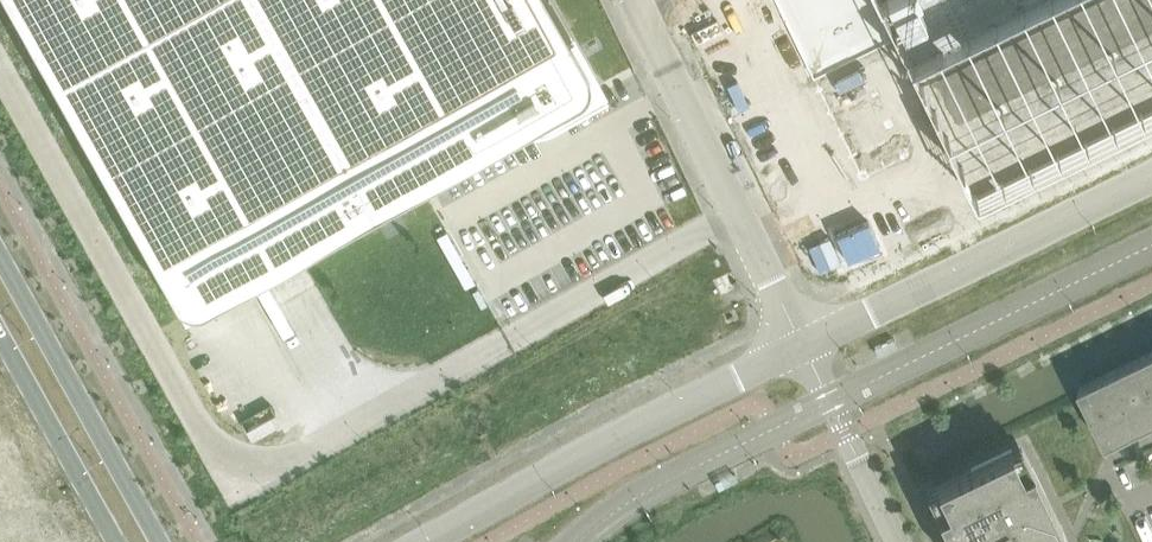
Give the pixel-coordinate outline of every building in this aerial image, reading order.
[(185,315),(597,85),(570,36),(550,0),(9,0),(185,315)] [(817,56),(867,159),(938,124),(971,192),(1151,104),(1151,0),(878,0),(888,21),(817,56)] [(1080,387),(1108,444),(1134,432),(1134,431),(1143,427),(1151,423),(1151,352),(1080,387)] [(1021,444),(1009,450),(964,472),(939,484),(927,490),(934,505),(952,541),(1059,541),(1067,538),(1061,526),(1043,488),(1029,459),(1021,444)] [(0,522),(0,541),(47,541),(30,507),(0,522)]
